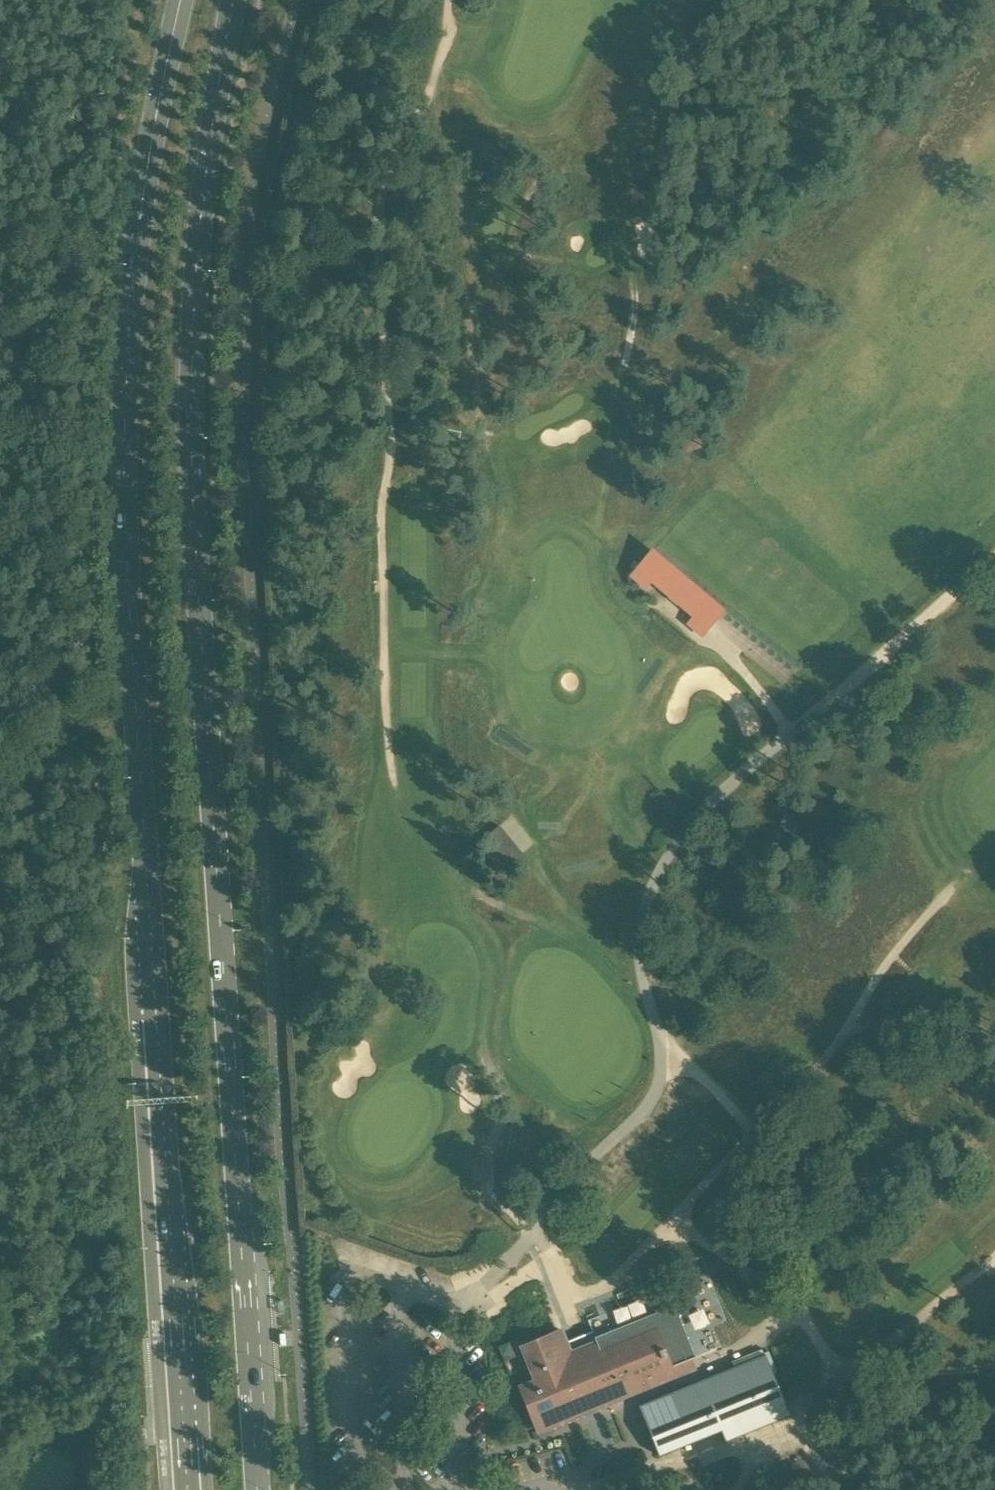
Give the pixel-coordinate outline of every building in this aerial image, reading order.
[(658,546),(640,567),(654,578),(697,615),(710,626),(729,603),(658,546)] [(647,586),(654,578),(640,567),(633,575),(646,585),(647,586)] [(710,626),(697,615),(690,623),(703,634),(710,626)] [(677,1377),(672,1365),(652,1316),(571,1349),(562,1327),(518,1345),(531,1379),(516,1385),(537,1434),(677,1377)] [(731,1442),(734,1441),(795,1416),(778,1373),(781,1371),(773,1351),(737,1366),(738,1368),(644,1406),(664,1457),(726,1431),(731,1442)]
